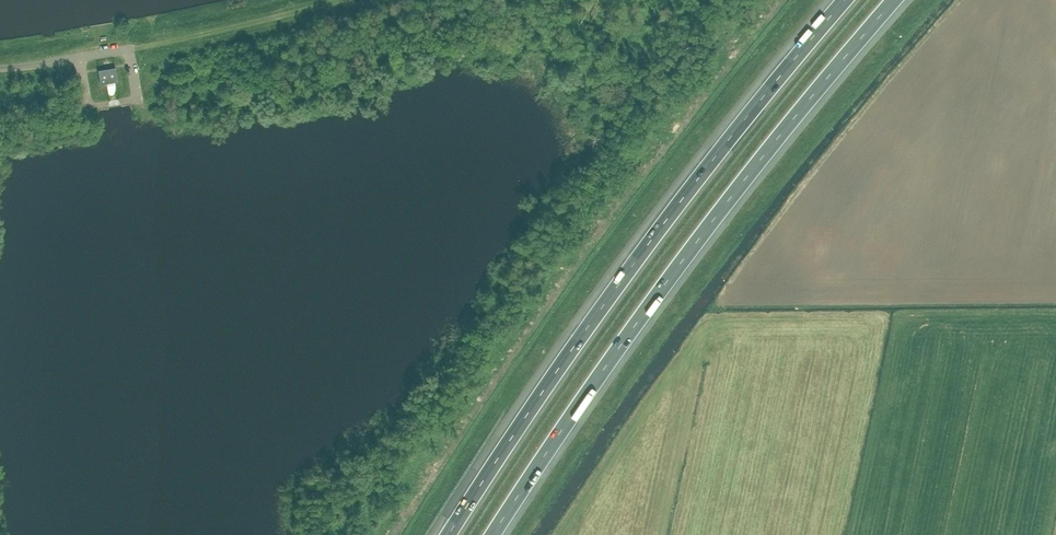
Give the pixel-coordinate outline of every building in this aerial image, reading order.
[(100,84),(117,81),(115,67),(97,70),(100,84)]
